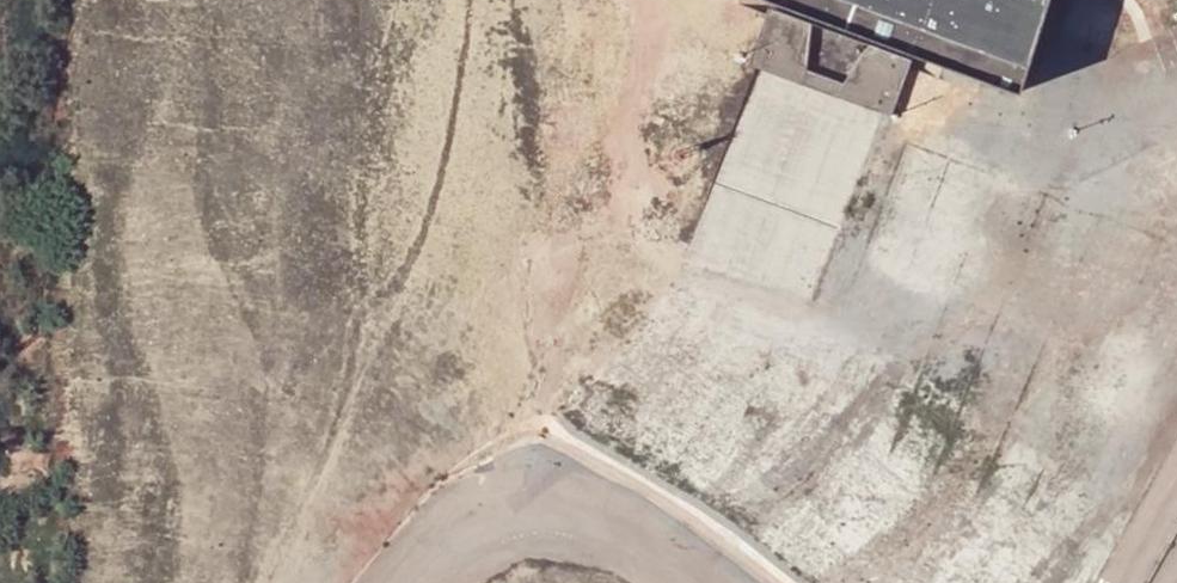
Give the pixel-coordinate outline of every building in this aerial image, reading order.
[(1051,0),(764,0),(774,4),(749,64),(891,116),(912,55),(1021,95),(1051,0)] [(817,190),(729,193),(728,148),(714,198),(752,209),(691,211),(806,244),(719,246),(759,258),(760,253),(831,251),(850,186),(821,178),(817,190)]
